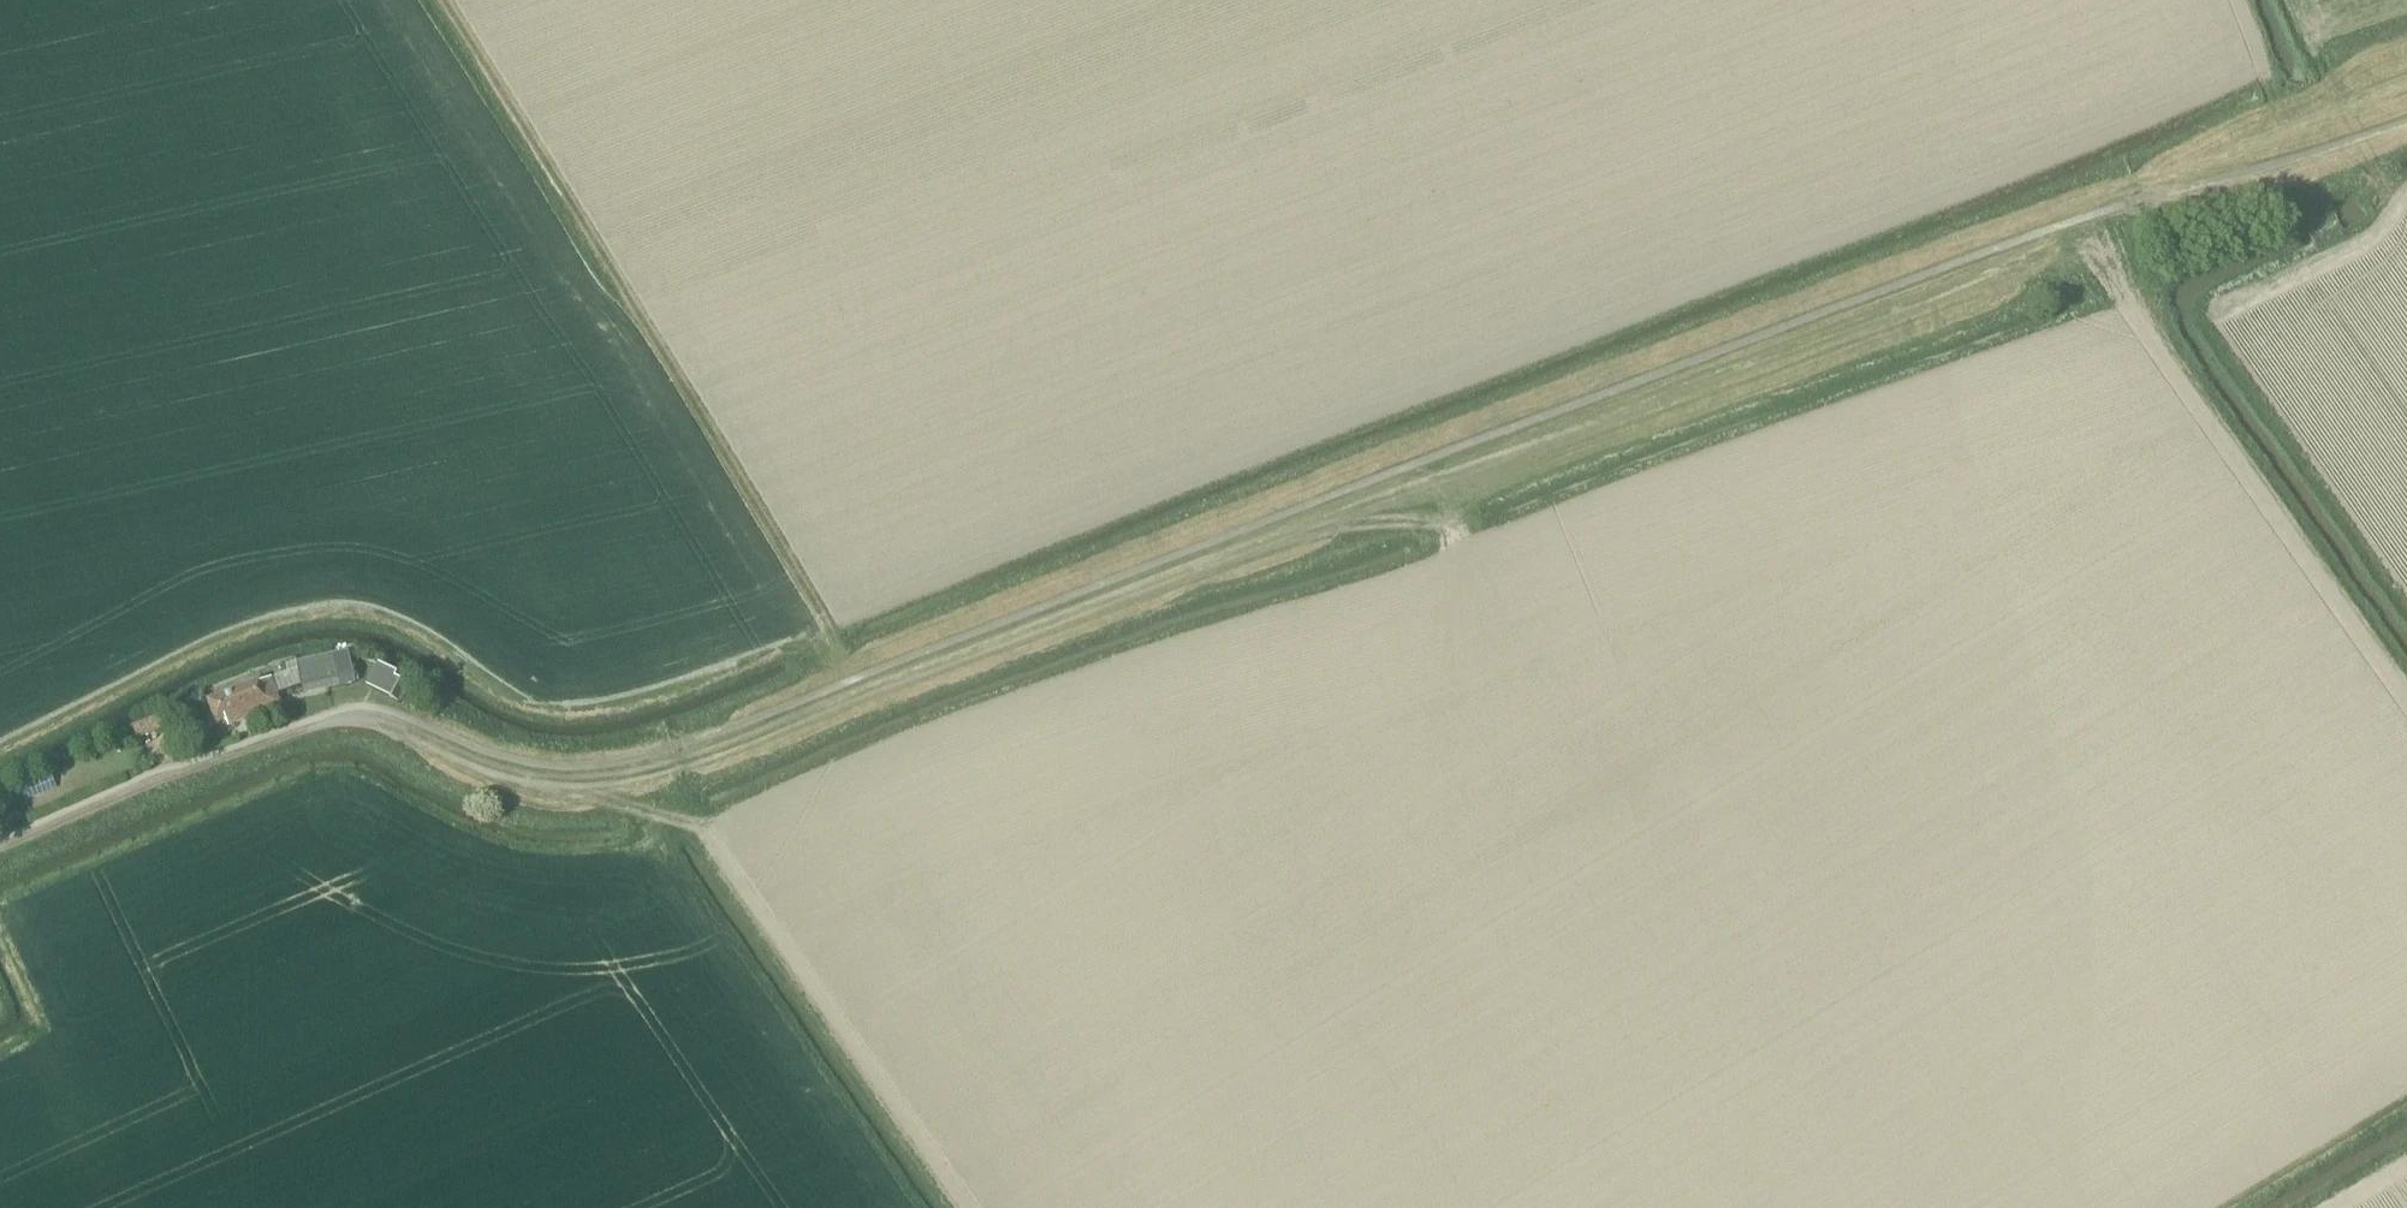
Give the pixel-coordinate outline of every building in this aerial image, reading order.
[(339,687),(356,683),(349,651),(296,663),(296,664),(291,665),(294,677),(299,676),(301,686),(337,678),(339,687)] [(387,674),(377,692),(398,703),(407,685),(387,674)] [(228,726),(264,712),(281,705),(270,679),(261,683),(260,680),(207,702),(216,723),(226,720),(228,726)] [(158,718),(144,725),(148,736),(163,729),(158,718)]
